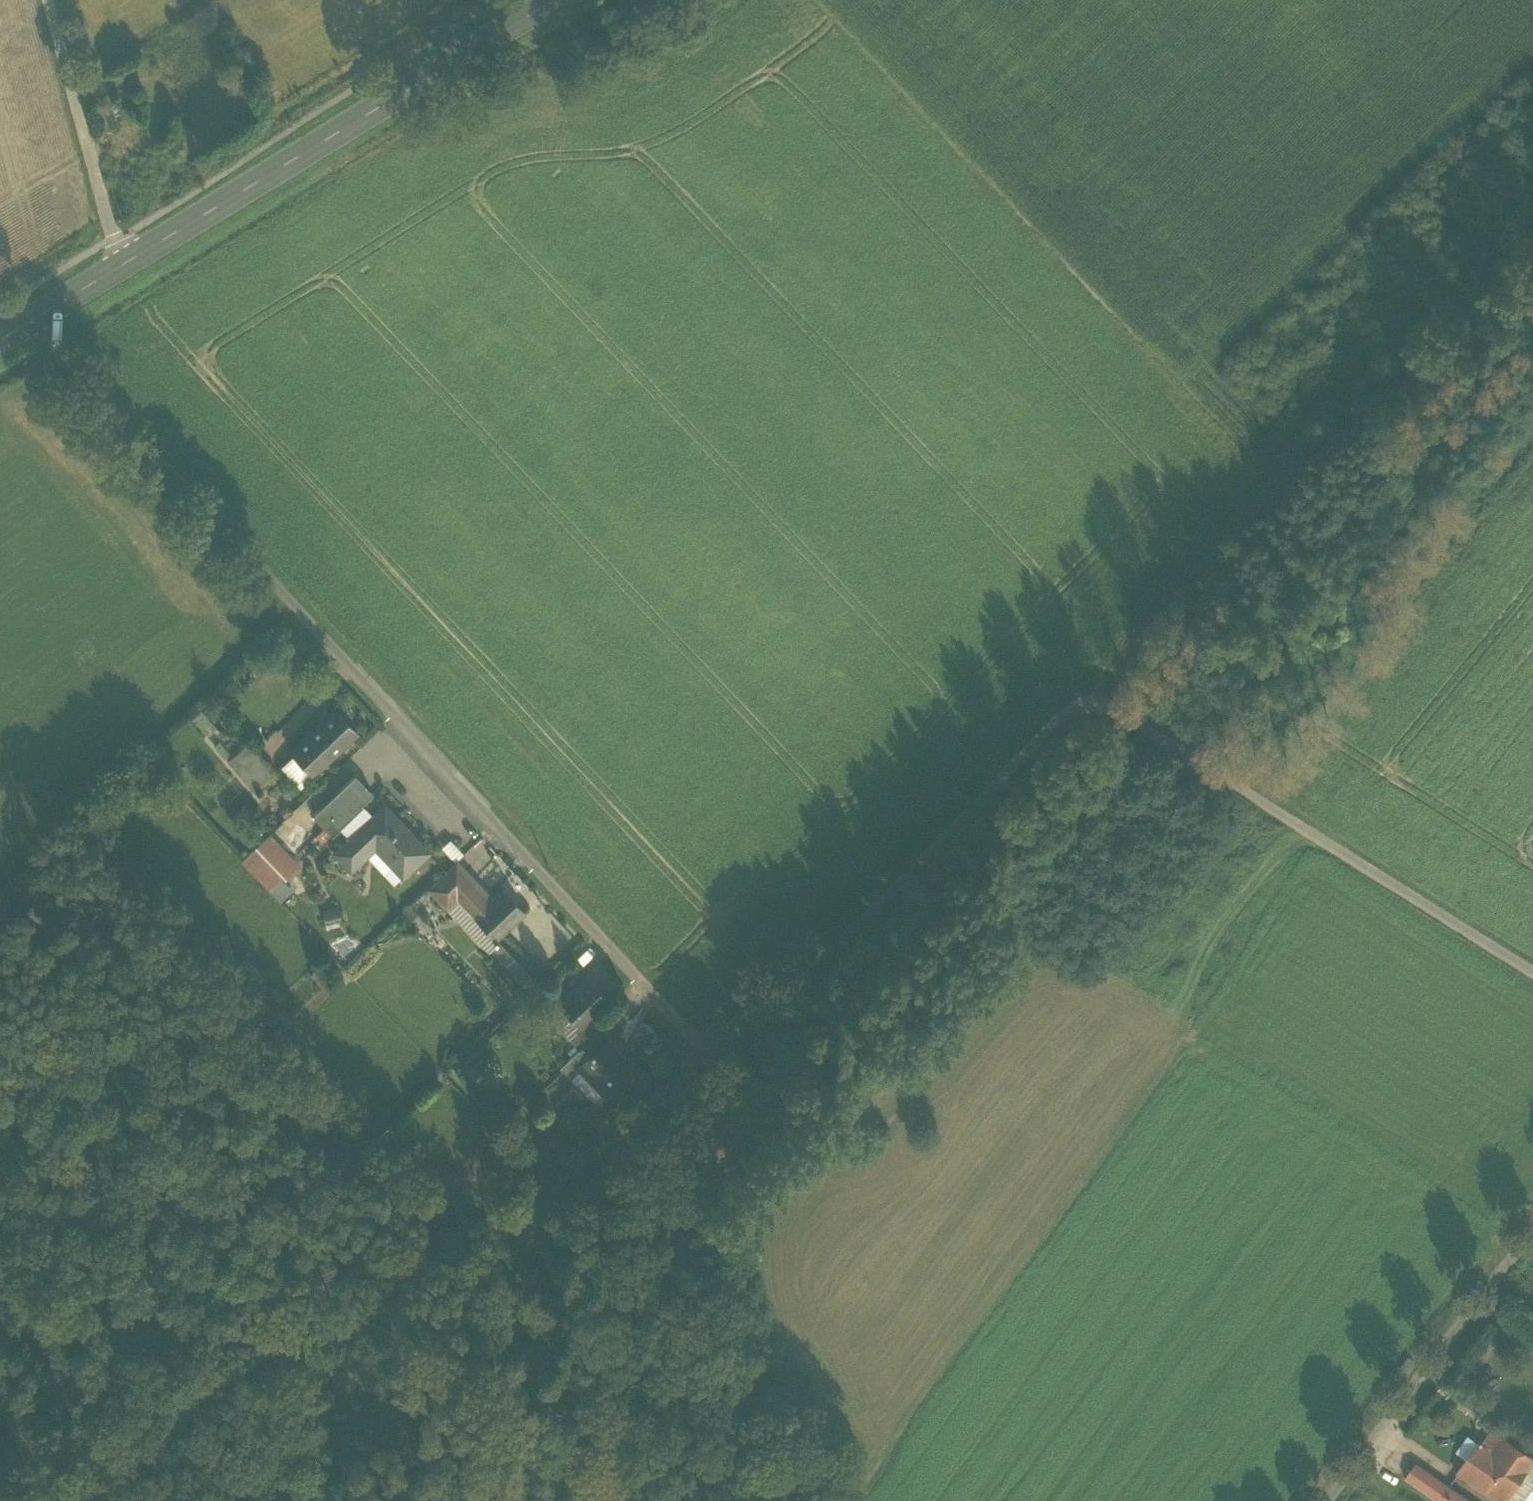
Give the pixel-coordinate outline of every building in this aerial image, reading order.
[(356,734),(334,711),(291,752),(313,775),(356,734)] [(277,776),(252,749),(233,765),(257,793),(277,776)] [(373,793),(355,774),(312,815),(331,835),(340,827),(362,806),(361,804),(373,793)] [(428,851),(384,805),(372,816),(362,806),(340,827),(349,837),(334,852),(350,869),(378,842),(389,854),(386,858),(402,875),(428,851)] [(292,887),(284,879),(300,863),(269,831),(240,859),(279,899),(292,887)] [(456,861),(427,888),(436,898),(465,871),(456,861)] [(491,899),(465,871),(436,898),(442,905),(453,895),(488,932),(496,940),(525,912),(503,888),(491,899)] [(508,932),(498,942),(496,940),(488,932),(479,940),(527,990),(546,972),(508,932)] [(609,1001),(587,978),(558,1005),(579,1028),(580,1028),(587,1022),(609,1001)] [(587,1022),(580,1028),(579,1028),(569,1038),(579,1049),(597,1033),(587,1022)] [(597,1033),(579,1049),(588,1058),(605,1041),(597,1033)] [(634,1069),(607,1040),(605,1041),(588,1058),(578,1067),(606,1096),(634,1069)] [(579,1049),(565,1063),(573,1071),(578,1067),(588,1058),(579,1049)] [(593,1099),(600,1093),(577,1069),(570,1075),(593,1099)] [(1492,1430),(1484,1442),(1481,1440),(1459,1471),(1502,1500),(1521,1500),(1532,1484),(1532,1458),(1492,1430)] [(1422,1469),(1413,1482),(1439,1500),(1443,1500),(1444,1500),(1445,1500),(1468,1500),(1422,1469)]
